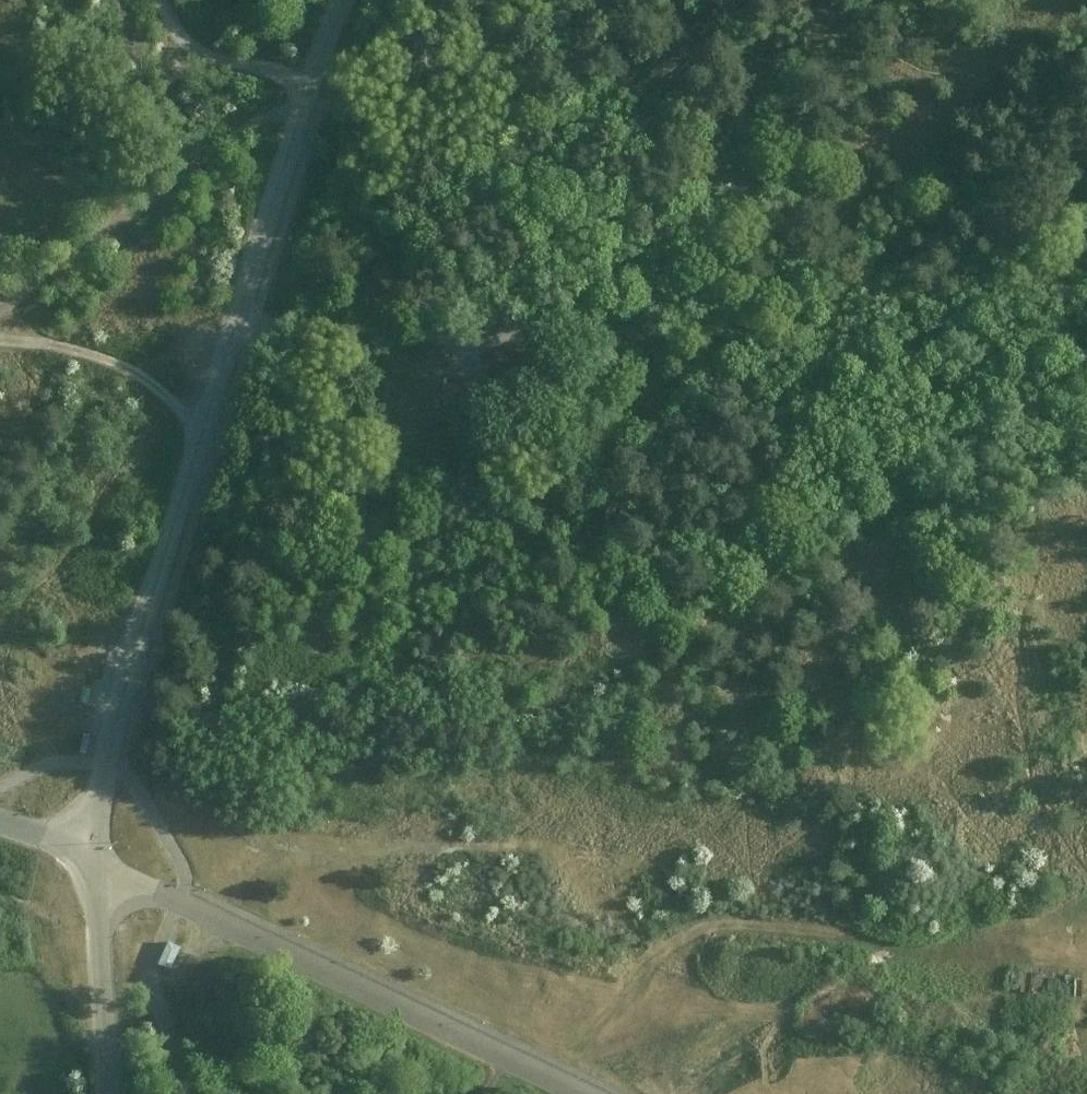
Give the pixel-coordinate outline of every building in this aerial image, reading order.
[(554,376),(554,344),(510,344),(510,376),(554,376)] [(181,946),(167,941),(159,962),(173,968),(181,946)]
